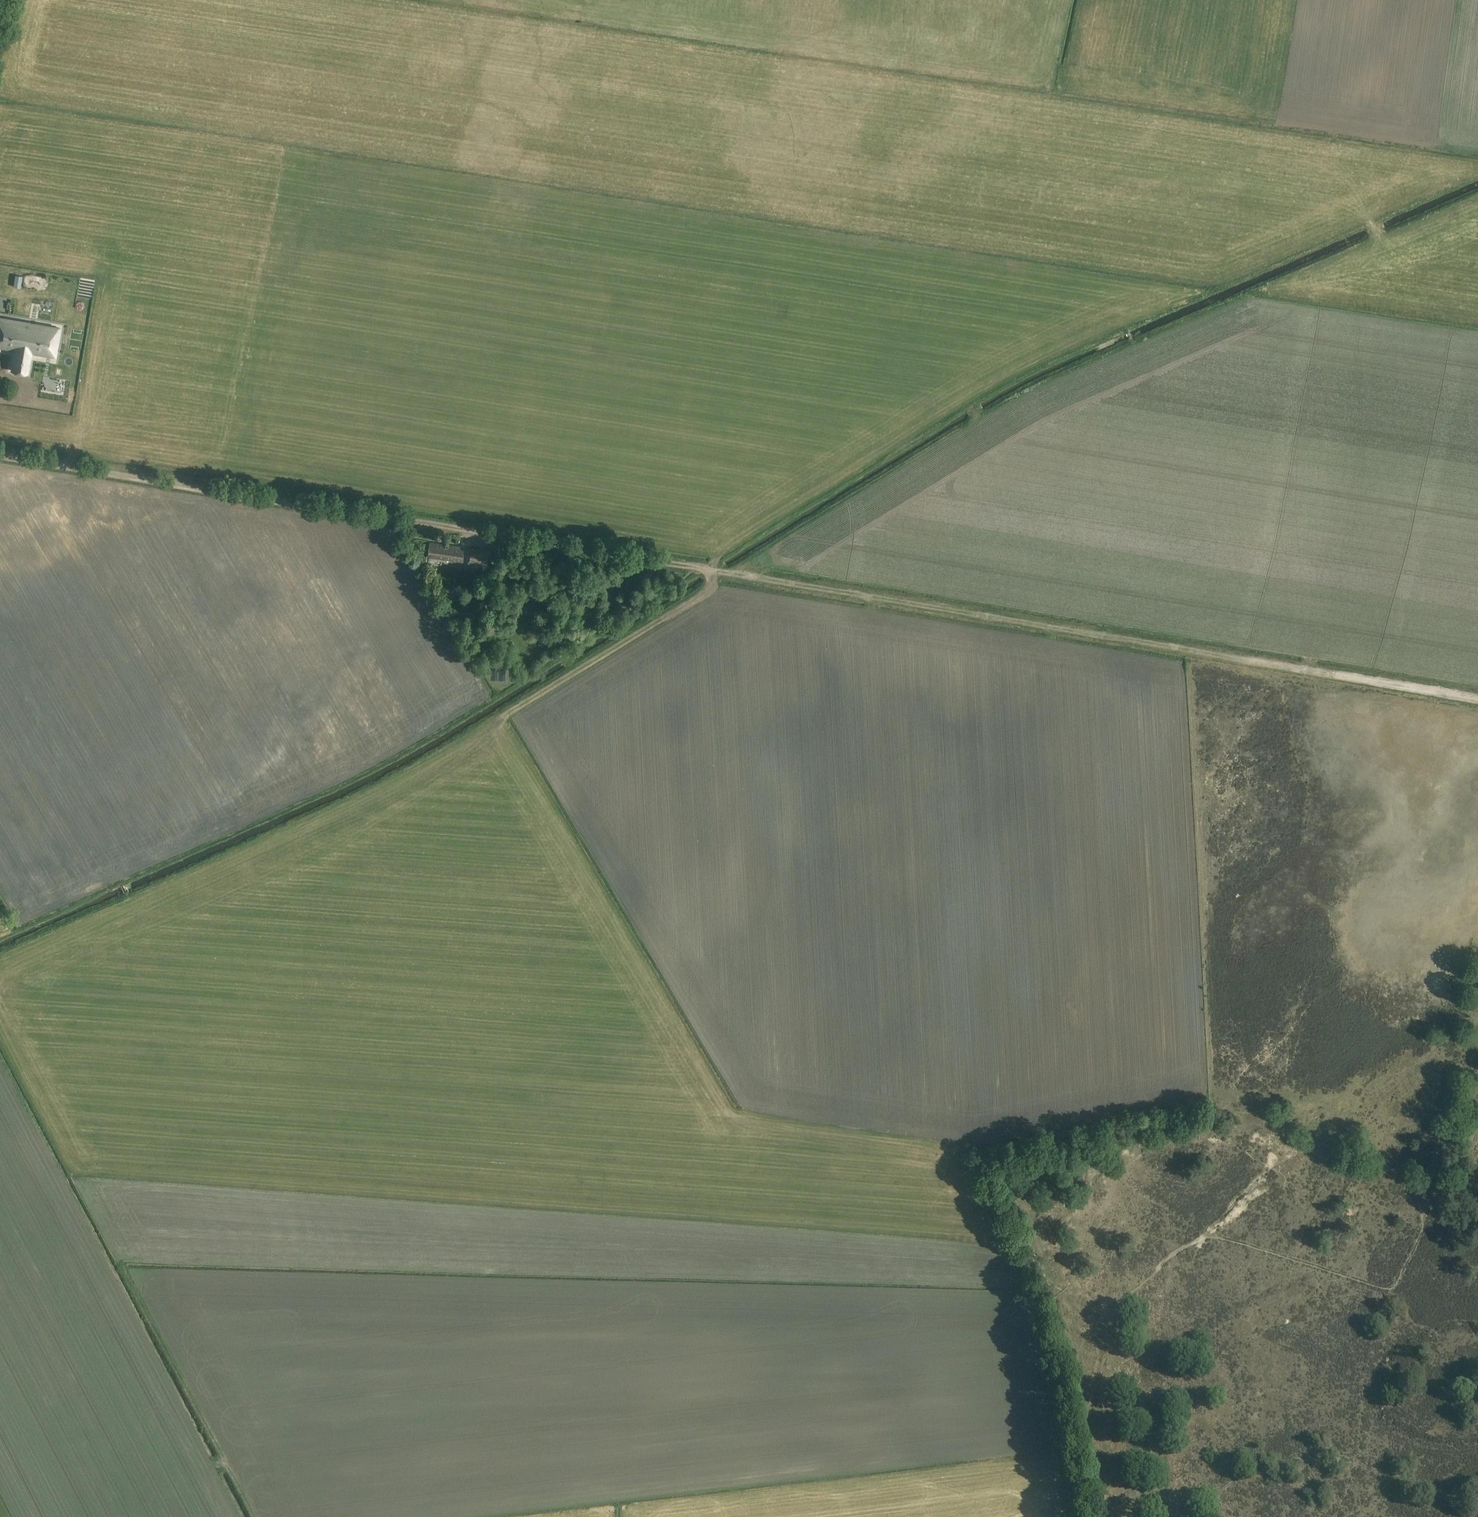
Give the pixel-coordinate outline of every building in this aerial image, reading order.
[(86,300),(79,304),(83,310),(90,307),(86,300)] [(56,357),(61,328),(0,317),(0,347),(15,350),(12,362),(13,362),(12,370),(28,372),(31,353),(56,357)] [(69,341),(63,345),(70,355),(76,351),(69,341)] [(466,548),(457,547),(431,544),(429,557),(464,561),(466,548)] [(491,551),(483,550),(470,548),(468,562),(489,565),(491,551)]
